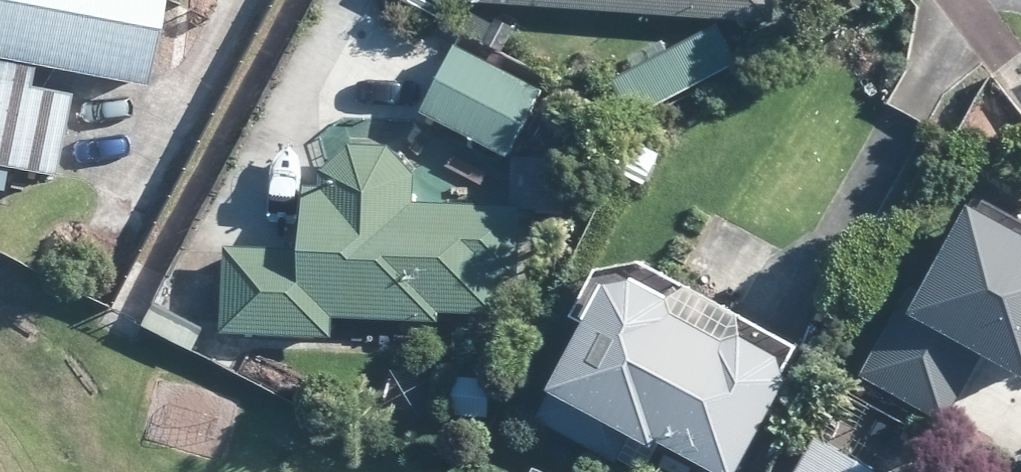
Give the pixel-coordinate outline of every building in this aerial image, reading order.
[(0,165),(13,168),(46,173),(62,93),(18,85),(22,63),(134,83),(149,0),(0,0),(0,165)] [(768,20),(770,0),(456,0),(768,20)] [(497,48),(510,27),(494,17),(479,40),(494,51),(497,48)] [(535,90),(501,72),(453,47),(446,59),(419,110),(501,154),(535,90)] [(513,275),(516,208),(409,203),(411,171),(382,170),(384,146),(348,144),(347,166),(320,164),(318,187),(299,186),(295,254),(222,250),(218,328),(326,333),(328,314),(400,318),(433,319),(433,309),(491,311),(493,273),(513,275)] [(415,163),(420,196),(446,192),(442,161),(415,163)] [(979,211),(925,301),(912,294),(860,380),(939,428),(983,355),(1020,377),(1020,236),(979,211)] [(775,373),(769,353),(735,333),(714,340),(665,313),(660,298),(620,275),(599,281),(577,322),(542,385),(547,388),(532,415),(611,460),(614,454),(641,469),(648,458),(653,449),(643,444),(647,435),(699,464),(714,471),(726,471),(777,379),(775,373)] [(142,324),(187,349),(198,328),(153,304),(142,324)] [(448,414),(477,414),(485,415),(486,376),(448,374),(448,414)] [(810,441),(791,471),(865,471),(810,441)]
